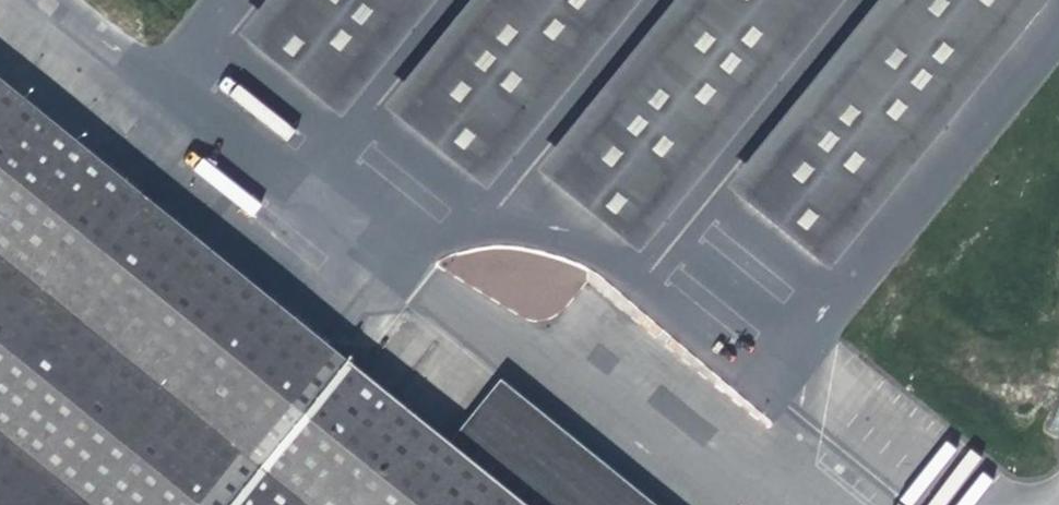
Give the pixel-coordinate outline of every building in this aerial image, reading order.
[(240,23),(341,106),(427,0),(259,0),(240,23)] [(631,0),(467,0),(387,97),(485,178),(631,0)] [(540,162),(639,242),(837,0),(672,0),(540,162)] [(1042,0),(877,0),(730,179),(829,260),(1042,0)] [(0,73),(0,504),(530,504),(446,437),(343,353),(0,73)] [(446,437),(530,504),(659,504),(497,374),(446,437)]
